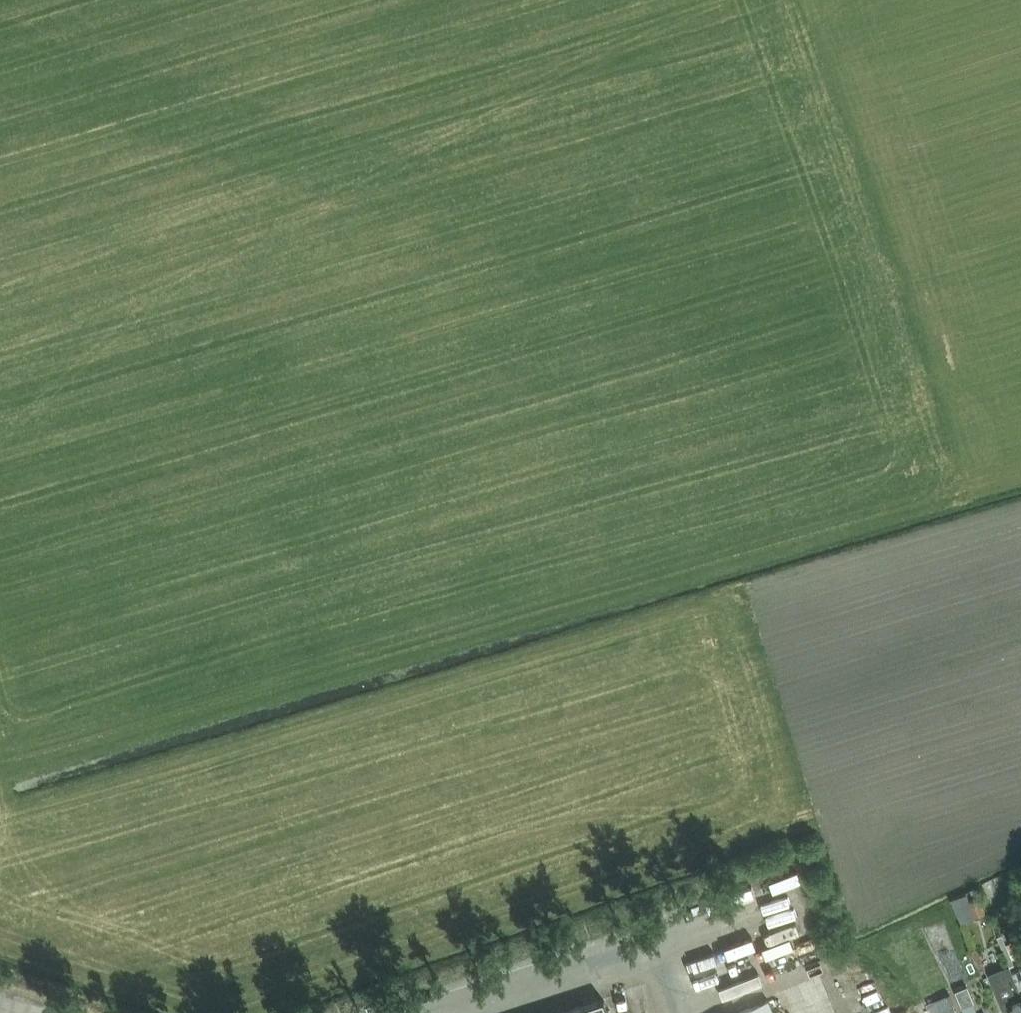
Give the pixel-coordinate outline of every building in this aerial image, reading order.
[(979,897),(970,900),(977,917),(986,913),(979,897)] [(1012,941),(1020,963),(1020,937),(1012,941)] [(724,978),(751,970),(748,961),(721,969),(724,978)] [(1017,966),(1010,969),(1016,983),(1020,994),(1020,964),(1017,966)] [(1016,983),(1010,969),(1009,966),(990,973),(1006,1012),(1020,1012),(1020,994),(1016,983)] [(967,987),(956,991),(962,1006),(973,1002),(967,987)] [(950,994),(931,1001),(936,1012),(957,1012),(950,994)] [(603,998),(556,1012),(608,1012),(603,998)] [(769,1001),(739,1012),(774,1012),(769,1001)]
